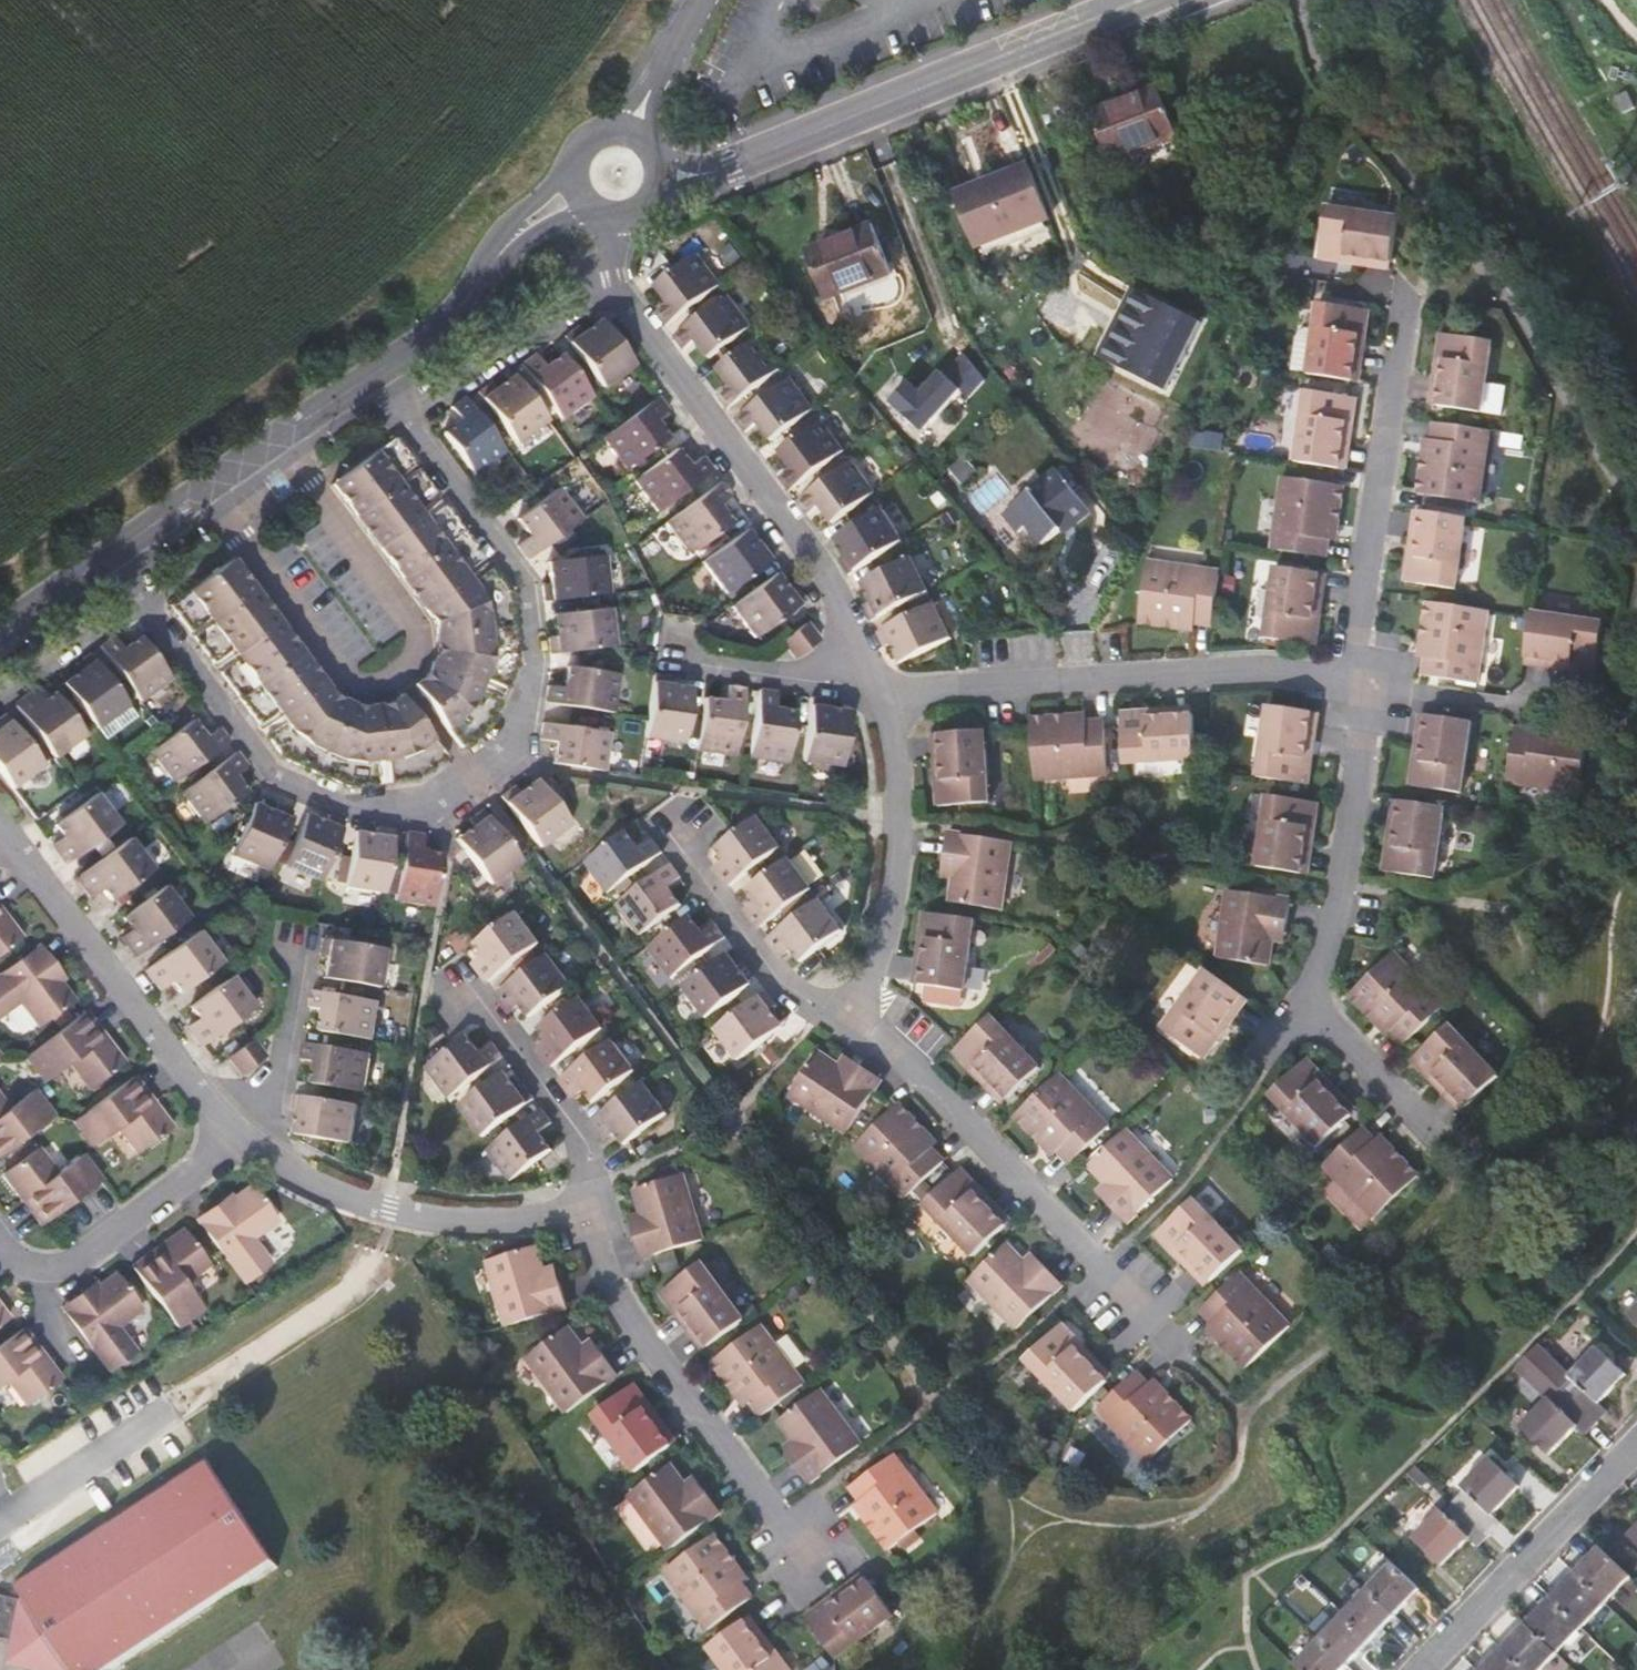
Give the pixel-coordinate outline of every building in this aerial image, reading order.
[(1120,161),(1183,135),(1164,88),(1100,113),(1120,161)] [(1054,218),(1033,164),(960,192),(982,246),(1054,218)] [(1327,207),(1319,257),(1344,261),(1345,254),(1391,261),(1397,217),(1327,207)] [(899,274),(879,223),(807,251),(827,303),(899,274)] [(1344,261),(1390,268),(1391,261),(1345,254),(1344,261)] [(666,325),(719,286),(696,255),(653,287),(662,299),(652,306),(666,325)] [(1102,360),(1173,393),(1208,315),(1137,283),(1102,360)] [(707,359),(749,327),(726,296),(674,335),(689,355),(698,347),(707,359)] [(1352,380),(1358,335),(1365,336),(1369,310),(1319,303),(1314,330),(1299,328),(1293,371),(1352,380)] [(600,318),(581,332),(577,326),(565,335),(602,386),(633,363),(600,318)] [(1441,333),(1437,359),(1445,360),(1437,406),(1483,412),(1486,386),(1492,340),(1441,333)] [(1352,380),(1359,381),(1365,336),(1358,335),(1352,380)] [(780,369),(757,338),(715,369),(724,381),(714,388),(728,407),(780,369)] [(963,390),(970,397),(989,376),(962,351),(925,391),(900,367),(879,389),(925,431),(963,390)] [(561,352),(543,365),(535,353),(521,363),(561,418),(592,395),(561,352)] [(1431,405),(1437,406),(1445,360),(1437,359),(1431,405)] [(491,381),(477,391),(515,443),(547,419),(513,374),(495,388),(491,381)] [(768,442),(811,410),(788,379),(735,417),(750,437),(760,430),(768,442)] [(1503,415),(1506,389),(1486,386),(1483,412),(1503,415)] [(1339,468),(1345,422),(1353,423),(1357,397),(1306,389),(1295,461),(1339,468)] [(667,409),(657,395),(616,426),(603,436),(626,467),(668,436),(654,418),(667,409)] [(465,396),(451,407),(461,419),(443,431),(474,474),(505,450),(465,396)] [(842,451),(819,420),(776,451),(785,463),(775,470),(789,490),(842,451)] [(1339,468),(1346,469),(1353,423),(1345,422),(1339,468)] [(1431,457),(1423,456),(1418,493),(1478,502),(1489,430),(1436,422),(1433,439),(1431,457)] [(422,677),(414,683),(461,747),(489,727),(518,661),(510,591),(395,437),(332,484),(415,595),(434,620),(437,648),(436,651),(426,675),(422,677)] [(1423,456),(1431,457),(1433,439),(1425,438),(1423,456)] [(702,455),(688,464),(676,448),(634,479),(658,510),(713,470),(702,455)] [(830,525),(873,493),(850,462),(797,500),(812,520),(822,513),(830,525)] [(1073,526),(1091,512),(1058,470),(1030,491),(1033,494),(1005,516),(1020,532),(1028,526),(1044,543),(1070,522),(1073,526)] [(1331,523),(1338,524),(1344,485),(1283,476),(1272,549),(1326,557),(1328,539),(1331,523)] [(721,481),(667,521),(689,552),(731,522),(718,503),(731,494),(721,481)] [(527,558),(582,518),(558,486),(517,517),(531,535),(517,545),(527,558)] [(887,508),(905,533),(914,526),(896,501),(887,508)] [(848,575),(903,541),(882,508),(835,537),(847,556),(840,560),(848,575)] [(1423,511),(1416,510),(1409,556),(1416,556),(1423,511)] [(1423,511),(1416,556),(1409,556),(1405,581),(1456,588),(1466,518),(1423,511)] [(1338,524),(1331,523),(1328,539),(1336,540),(1338,524)] [(765,541),(759,545),(746,528),(701,561),(725,592),(775,555),(765,541)] [(544,600),(608,592),(603,554),(548,561),(550,583),(542,583),(544,600)] [(871,621),(930,591),(912,556),(862,581),(872,601),(864,605),(871,621)] [(448,757),(401,693),(389,702),(386,702),(361,706),(336,695),(289,633),(265,601),(244,573),(233,558),(170,604),(284,758),(348,786),(419,778),(448,757)] [(1178,627),(1179,619),(1196,622),(1213,624),(1221,571),(1149,561),(1140,622),(1178,627)] [(1276,567),(1265,638),(1316,644),(1320,619),(1314,618),(1320,573),(1276,567)] [(796,584),(788,590),(776,572),(731,605),(753,636),(804,599),(796,584)] [(1238,596),(1239,575),(1223,573),(1222,595),(1238,596)] [(1320,573),(1314,618),(1320,619),(1327,574),(1320,573)] [(1421,640),(1428,641),(1426,658),(1424,675),(1477,683),(1487,610),(1427,601),(1421,640)] [(953,638),(936,602),(877,630),(885,646),(892,642),(902,663),(953,638)] [(551,653),(613,645),(609,607),(554,613),(556,636),(549,636),(551,653)] [(1571,663),(1571,669),(1596,673),(1604,623),(1532,612),(1525,656),(1571,663)] [(1195,630),(1196,622),(1179,619),(1178,627),(1195,630)] [(806,622),(781,640),(794,657),(818,639),(806,622)] [(100,646),(141,700),(172,677),(142,635),(123,648),(114,636),(100,646)] [(1419,657),(1426,658),(1428,641),(1421,640),(1419,657)] [(63,680),(97,727),(128,704),(91,653),(79,662),(82,666),(63,680)] [(1524,663),(1571,669),(1571,663),(1525,656),(1524,663)] [(545,702),(613,711),(619,672),(567,665),(564,686),(548,684),(545,702)] [(654,673),(645,736),(683,741),(691,686),(680,684),(669,683),(670,675),(654,673)] [(728,684),(725,700),(704,696),(696,749),(735,754),(745,686),(728,684)] [(759,688),(748,756),(787,762),(795,710),(773,707),(776,691),(759,688)] [(55,692),(43,700),(37,690),(16,705),(55,758),(87,735),(55,692)] [(811,696),(802,759),(841,765),(849,710),(826,707),(828,699),(826,698),(811,696)] [(1305,757),(1312,711),(1267,705),(1257,776),(1308,784),(1312,758),(1305,757)] [(1147,711),(1146,717),(1193,715),(1193,708),(1147,711)] [(1123,763),(1196,758),(1193,715),(1146,717),(1147,711),(1121,712),(1123,763)] [(1318,712),(1312,711),(1305,757),(1312,758),(1318,712)] [(13,787),(44,764),(7,713),(0,717),(0,770),(13,787)] [(1087,722),(1087,714),(1069,715),(1070,723),(1087,722)] [(1422,714),(1414,759),(1421,760),(1427,715),(1422,714)] [(1104,721),(1087,722),(1070,723),(1069,715),(1031,718),(1035,778),(1107,774),(1104,721)] [(1471,722),(1427,715),(1421,760),(1414,759),(1410,784),(1460,792),(1471,722)] [(152,750),(175,781),(229,740),(219,727),(206,736),(194,719),(152,750)] [(605,770),(610,730),(542,721),(540,738),(556,741),(552,762),(605,770)] [(1549,734),(1550,726),(1534,723),(1532,731),(1549,734)] [(1589,731),(1550,726),(1549,734),(1532,731),(1515,728),(1507,781),(1579,791),(1589,731)] [(985,730),(940,733),(943,779),(937,780),(938,805),(989,802),(985,730)] [(940,733),(934,733),(937,780),(943,779),(940,733)] [(248,791),(235,773),(247,764),(237,751),(183,791),(205,822),(248,791)] [(539,847),(570,823),(540,782),(537,778),(518,791),(514,785),(500,795),(539,847)] [(97,792),(55,823),(63,835),(54,842),(68,862),(120,824),(97,792)] [(1308,827),(1314,828),(1318,802),(1268,795),(1257,866),(1301,873),(1308,827)] [(1394,800),(1387,845),(1394,846),(1401,801),(1394,800)] [(1394,846),(1387,845),(1383,871),(1434,879),(1445,807),(1401,801),(1394,846)] [(268,869),(293,810),(278,803),(275,811),(254,802),(232,853),(268,869)] [(490,883),(521,860),(482,808),(469,819),(473,825),(456,837),(490,883)] [(345,821),(329,814),(326,821),(305,812),(283,864),(319,879),(345,821)] [(717,847),(726,859),(716,866),(717,868),(730,885),(782,847),(759,816),(717,847)] [(345,886),(383,892),(394,829),(378,826),(377,834),(354,830),(345,886)] [(1308,874),(1314,828),(1308,827),(1301,873),(1308,874)] [(585,861),(608,892),(663,852),(657,844),(653,838),(640,847),(627,830),(585,861)] [(407,831),(395,898),(434,904),(442,854),(420,849),(423,833),(407,831)] [(949,832),(944,862),(957,863),(955,876),(951,901),(1001,909),(1011,841),(949,832)] [(130,836),(78,875),(93,895),(103,887),(111,899),(153,868),(130,836)] [(761,927),(813,888),(789,857),(747,888),(756,900),(746,907),(749,911),(761,927)] [(955,876),(957,863),(944,862),(942,874),(955,876)] [(617,903),(640,934),(682,904),(669,886),(682,877),(671,863),(617,903)] [(137,954),(188,916),(165,884),(123,916),(132,926),(122,934),(137,954)] [(1287,929),(1291,898),(1228,889),(1218,958),(1269,965),(1273,939),(1274,927),(1287,929)] [(844,930),(820,898),(769,937),(780,953),(783,957),(793,949),(801,961),(844,930)] [(0,908),(0,954),(22,937),(0,908)] [(490,981),(542,942),(518,910),(476,942),(485,953),(474,961),(480,969),(490,981)] [(928,938),(921,983),(964,990),(975,919),(924,911),(921,937),(928,938)] [(648,946),(672,977),(726,937),(720,929),(716,923),(703,932),(690,914),(648,946)] [(1285,941),(1287,929),(1274,927),(1273,939),(1285,941)] [(161,987),(172,980),(180,992),(222,961),(198,929),(147,968),(161,987)] [(379,986),(386,947),(323,937),(321,948),(320,955),(328,956),(324,977),(379,986)] [(915,982),(921,983),(928,938),(921,937),(915,982)] [(0,974),(0,1014),(20,999),(39,1025),(74,999),(35,948),(0,974)] [(684,985),(707,1017),(752,983),(740,968),(739,966),(745,961),(734,948),(684,985)] [(1382,1017),(1393,1029),(1405,1042),(1444,1005),(1394,952),(1350,994),(1376,1022),(1382,1017)] [(523,1005),(531,1016),(574,985),(550,953),(498,992),(510,1008),(513,1012),(523,1005)] [(1205,1057),(1220,1037),(1215,1033),(1242,996),(1206,970),(1163,1027),(1205,1057)] [(203,1043),(255,1005),(232,973),(190,1005),(199,1017),(189,1025),(203,1043)] [(375,1039),(381,1000),(314,989),(311,1006),(327,1009),(323,1031),(375,1039)] [(766,990),(715,1028),(739,1059),(783,1026),(772,1010),(770,1008),(776,1004),(767,992),(766,990)] [(553,1066),(605,1028),(581,996),(539,1027),(548,1039),(538,1046),(545,1056),(553,1066)] [(1215,1033),(1220,1037),(1247,1000),(1242,996),(1215,1033)] [(86,1011),(25,1056),(45,1081),(71,1062),(90,1087),(124,1063),(86,1011)] [(991,1015),(954,1051),(972,1069),(977,1064),(1009,1098),(1041,1068),(991,1015)] [(1376,1022),(1388,1034),(1393,1029),(1382,1017),(1376,1022)] [(1498,1076),(1449,1023),(1411,1059),(1429,1078),(1434,1072),(1465,1106),(1498,1076)] [(496,1047),(493,1043),(481,1052),(469,1035),(427,1066),(450,1097),(504,1057),(496,1047)] [(241,1074),(265,1055),(253,1038),(229,1056),(241,1074)] [(586,1089),(594,1101),(637,1070),(613,1039),(561,1078),(576,1097),(586,1089)] [(366,1092),(372,1053),(305,1042),(303,1054),(302,1059),(318,1061),(314,1083),(366,1092)] [(857,1062),(850,1073),(838,1065),(819,1052),(791,1094),(847,1132),(883,1079),(857,1062)] [(838,1065),(850,1073),(857,1062),(846,1055),(838,1065)] [(1324,1076),(1306,1058),(1269,1093),(1319,1145),(1351,1115),(1319,1081),(1324,1076)] [(1009,1098),(977,1064),(972,1069),(1004,1103),(1009,1098)] [(525,1085),(519,1089),(516,1085),(505,1070),(461,1104),(484,1136),(535,1099),(525,1085)] [(1465,1106),(1434,1072),(1429,1078),(1460,1111),(1465,1106)] [(1060,1073),(1015,1115),(1042,1143),(1047,1138),(1059,1151),(1070,1163),(1109,1125),(1060,1073)] [(134,1075),(74,1120),(93,1146),(119,1126),(138,1152),(172,1127),(134,1075)] [(1356,1110),(1324,1076),(1319,1081),(1351,1115),(1356,1110)] [(668,1112),(644,1081),(592,1120),(595,1123),(606,1138),(607,1139),(617,1132),(626,1144),(668,1112)] [(35,1089),(9,1107),(0,1096),(0,1155),(53,1115),(35,1089)] [(353,1143),(359,1103),(296,1093),(294,1108),(293,1110),(301,1111),(297,1134),(353,1143)] [(905,1198),(945,1161),(933,1148),(921,1136),(927,1131),(900,1103),(856,1145),(905,1198)] [(551,1121),(542,1108),(488,1148),(511,1180),(553,1149),(540,1131),(552,1122),(551,1121)] [(1374,1217),(1419,1175),(1392,1146),(1386,1152),(1374,1139),(1363,1127),(1323,1164),(1374,1217)] [(1116,1193),(1107,1201),(1127,1222),(1173,1178),(1126,1129),(1090,1164),(1107,1183),(1116,1193)] [(921,1136),(933,1148),(938,1142),(927,1131),(921,1136)] [(1380,1134),(1374,1139),(1386,1152),(1392,1146),(1380,1134)] [(1059,1151),(1047,1138),(1042,1143),(1054,1156),(1059,1151)] [(4,1172),(42,1223),(102,1178),(83,1153),(57,1173),(39,1147),(4,1172)] [(1006,1224),(974,1191),(979,1186),(961,1168),(925,1203),(974,1255),(1006,1224)] [(684,1174),(635,1188),(642,1213),(646,1225),(635,1229),(643,1258),(652,1255),(704,1240),(684,1174)] [(1107,1183),(1098,1192),(1107,1201),(1116,1193),(1107,1183)] [(271,1263),(251,1237),(276,1218),(256,1189),(252,1184),(200,1221),(245,1282),(271,1263)] [(1208,1184),(1156,1234),(1174,1252),(1179,1247),(1210,1281),(1242,1250),(1212,1219),(1227,1205),(1208,1184)] [(1006,1224),(1011,1219),(979,1186),(974,1191),(1006,1224)] [(646,1225),(642,1213),(631,1217),(635,1229),(646,1225)] [(204,1307),(184,1281),(210,1262),(184,1228),(132,1265),(178,1327),(204,1307)] [(1063,1284),(1043,1262),(1033,1271),(1024,1261),(1007,1243),(970,1278),(1017,1327),(1063,1284)] [(507,1326),(569,1308),(560,1279),(548,1282),(544,1269),(537,1246),(488,1260),(507,1326)] [(1210,1281),(1179,1247),(1174,1252),(1205,1286),(1210,1281)] [(1024,1261),(1033,1271),(1043,1262),(1033,1252),(1024,1261)] [(702,1261),(661,1292),(676,1313),(682,1309),(709,1346),(745,1319),(702,1261)] [(544,1269),(548,1282),(560,1279),(556,1265),(544,1269)] [(66,1310),(110,1370),(136,1351),(116,1324),(142,1307),(117,1272),(66,1310)] [(1245,1367),(1290,1326),(1240,1273),(1200,1310),(1211,1322),(1224,1335),(1219,1340),(1245,1367)] [(1623,1318),(1636,1331),(1636,1303),(1623,1318)] [(9,1318),(0,1306),(0,1324),(9,1318)] [(709,1346),(682,1309),(676,1313),(703,1350),(709,1346)] [(1224,1335),(1211,1322),(1206,1326),(1219,1340),(1224,1335)] [(1106,1380),(1075,1347),(1080,1342),(1062,1324),(1025,1359),(1075,1411),(1106,1380)] [(741,1388),(751,1402),(761,1416),(805,1383),(762,1325),(712,1362),(735,1393),(741,1388)] [(568,1412),(619,1374),(602,1349),(591,1357),(584,1348),(569,1327),(528,1357),(568,1412)] [(28,1405),(61,1379),(24,1328),(0,1345),(0,1385),(9,1379),(28,1405)] [(584,1348),(591,1357),(602,1349),(595,1340),(584,1348)] [(1106,1380),(1111,1376),(1080,1342),(1075,1347),(1106,1380)] [(1522,1360),(1556,1393),(1567,1381),(1564,1379),(1534,1348),(1522,1360)] [(1592,1406),(1619,1378),(1591,1350),(1564,1379),(1567,1381),(1556,1393),(1590,1425),(1600,1415),(1592,1406)] [(1511,1371),(1543,1401),(1546,1404),(1556,1393),(1522,1360),(1511,1371)] [(1165,1392),(1159,1397),(1148,1384),(1137,1372),(1098,1409),(1148,1461),(1191,1420),(1165,1392)] [(1159,1397),(1165,1392),(1153,1379),(1148,1384),(1159,1397)] [(18,1397),(8,1382),(0,1387),(0,1403),(3,1407),(18,1397)] [(672,1445),(645,1408),(650,1405),(635,1384),(594,1415),(636,1472),(672,1445)] [(741,1388),(735,1393),(745,1406),(751,1402),(741,1388)] [(861,1444),(820,1389),(779,1419),(794,1440),(802,1450),(793,1458),(810,1482),(861,1444)] [(1515,1430),(1543,1457),(1571,1428),(1579,1436),(1590,1425),(1556,1393),(1546,1404),(1543,1401),(1515,1430)] [(672,1445),(677,1441),(650,1405),(645,1408),(672,1445)] [(802,1450),(794,1440),(785,1446),(793,1458),(802,1450)] [(938,1513),(894,1455),(851,1487),(861,1501),(871,1515),(866,1519),(888,1550),(938,1513)] [(128,1665),(122,1657),(230,1587),(235,1596),(277,1569),(205,1457),(16,1579),(25,1593),(19,1600),(0,1596),(0,1637),(12,1640),(19,1642),(16,1657),(35,1662),(33,1669),(120,1669),(128,1665)] [(1484,1462),(1457,1491),(1460,1493),(1449,1504),(1483,1537),(1494,1526),(1485,1518),(1513,1490),(1484,1462)] [(692,1494),(685,1483),(671,1464),(630,1494),(670,1549),(721,1511),(704,1486),(692,1494)] [(692,1494),(704,1486),(696,1476),(685,1483),(692,1494)] [(871,1515),(861,1501),(855,1505),(866,1519),(871,1515)] [(1438,1515),(1436,1513),(1408,1542),(1437,1569),(1464,1540),(1472,1548),(1483,1537),(1449,1504),(1438,1515)] [(1623,1540),(1636,1553),(1636,1525),(1623,1540)] [(742,1582),(732,1568),(737,1564),(714,1533),(666,1570),(709,1629),(752,1597),(742,1582)] [(1625,1581),(1595,1552),(1570,1577),(1600,1606),(1625,1581)] [(737,1564),(732,1568),(742,1582),(748,1578),(737,1564)] [(1415,1592),(1389,1567),(1364,1593),(1390,1618),(1415,1592)] [(864,1573),(826,1601),(830,1607),(868,1579),(864,1573)] [(1546,1602),(1576,1631),(1600,1606),(1570,1577),(1546,1602)] [(830,1607),(826,1601),(805,1616),(836,1658),(894,1615),(868,1579),(830,1607)] [(128,1665),(235,1596),(230,1587),(122,1657),(128,1665)] [(1340,1617),(1366,1643),(1390,1618),(1364,1593),(1340,1617)] [(1576,1631),(1546,1602),(1522,1627),(1552,1656),(1576,1631)] [(771,1657),(777,1652),(750,1616),(745,1620),(771,1657)] [(1366,1643),(1340,1617),(1315,1643),(1342,1668),(1366,1643)] [(777,1652),(771,1657),(745,1620),(709,1646),(727,1669),(790,1669),(777,1652)] [(1522,1627),(1498,1653),(1516,1669),(1539,1669),(1552,1656),(1522,1627)] [(6,1665),(27,1669),(33,1669),(35,1662),(16,1657),(19,1642),(12,1640),(6,1665)] [(1315,1643),(1291,1668),(1293,1669),(1340,1669),(1342,1668),(1315,1643)] [(1498,1653),(1482,1669),(1516,1669),(1498,1653)] [(1567,1666),(1557,1656),(1544,1669),(1563,1669),(1567,1666)]
